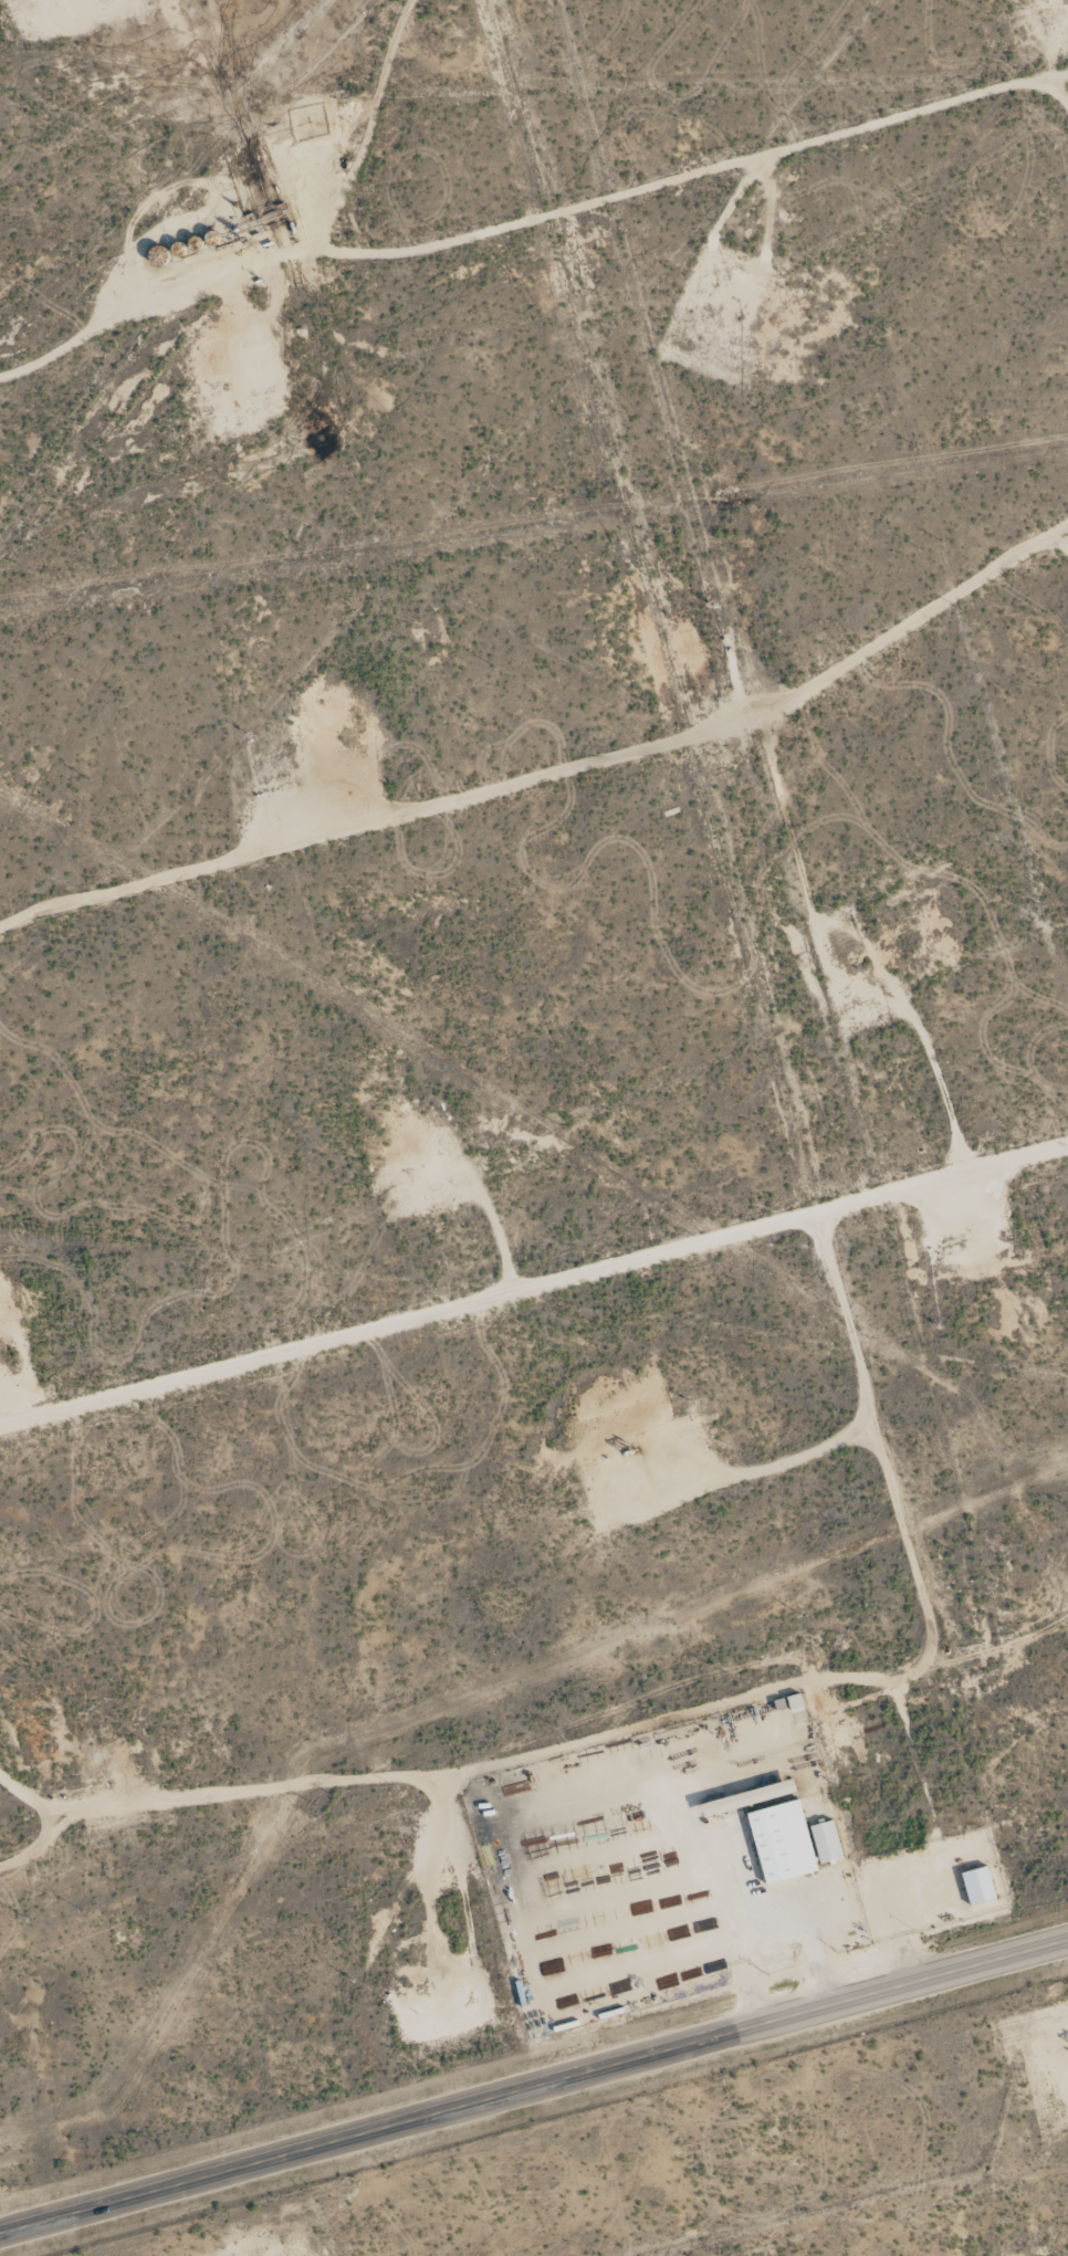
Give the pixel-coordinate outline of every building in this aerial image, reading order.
[(793,1723),(806,1721),(801,1694),(774,1698),(775,1709),(790,1707),(793,1723)] [(747,1812),(765,1884),(817,1871),(799,1799),(747,1812)] [(809,1826),(820,1863),(843,1857),(832,1819),(809,1826)] [(996,1898),(987,1865),(961,1872),(969,1905),(996,1898)]
